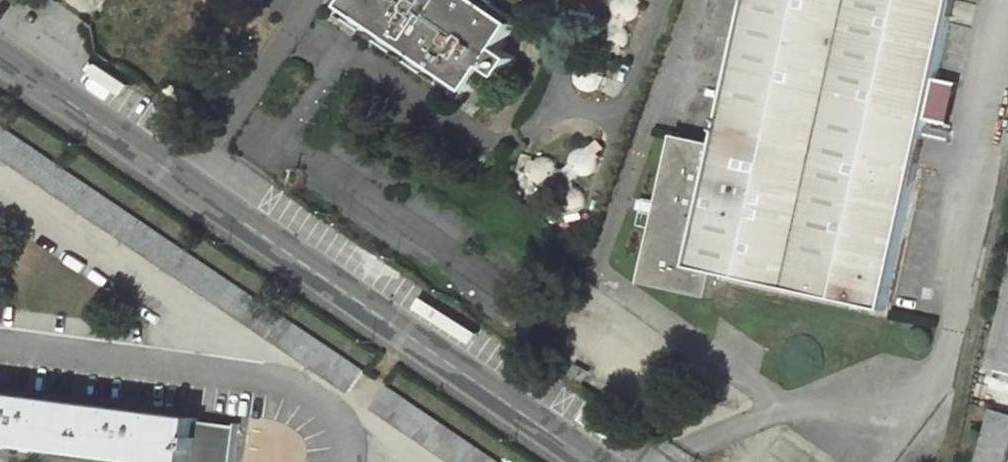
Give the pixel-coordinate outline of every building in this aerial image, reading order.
[(481,0),(348,0),(344,6),(469,92),(465,98),(479,108),(514,58),(499,47),(515,23),(481,0)] [(624,27),(625,26),(632,25),(639,19),(641,12),(639,5),(634,0),(620,0),(618,1),(614,7),(614,17),(620,24),(611,26),(605,30),(603,38),(605,46),(610,51),(616,53),(623,52),(627,49),(630,44),(631,38),(629,31),(624,27)] [(712,297),(718,273),(887,310),(956,0),(750,0),(718,144),(678,135),(662,204),(660,213),(644,282),(712,297)] [(581,68),(576,69),(575,70),(572,73),(569,79),(570,88),(578,95),(585,96),(591,93),(597,86),(597,80),(595,74),(586,68),(581,68)] [(0,123),(0,153),(350,392),(364,370),(0,123)] [(566,171),(561,175),(555,173),(553,168),(550,164),(545,161),(539,161),(532,164),(529,167),(527,177),(530,184),(537,188),(545,188),(551,185),(556,187),(557,193),(552,200),(551,207),(554,214),(560,218),(570,218),(576,214),(579,208),(578,200),(575,195),(569,192),(569,185),(573,181),(580,182),(587,180),(592,175),(594,169),(593,163),(589,157),(584,154),(577,154),(572,156),(568,160),(565,166),(566,171)] [(640,208),(660,213),(662,204),(642,199),(640,208)] [(571,374),(584,381),(589,372),(576,365),(571,374)] [(387,386),(373,407),(454,461),(500,461),(387,386)] [(0,392),(0,442),(156,461),(235,461),(239,427),(199,422),(199,418),(0,392)] [(1007,452),(1007,416),(994,412),(979,461),(1005,461),(1007,452)]
